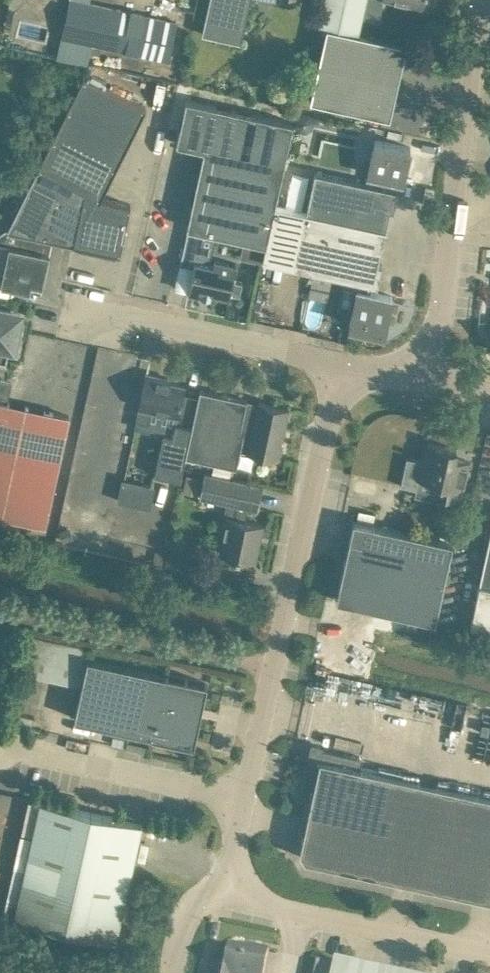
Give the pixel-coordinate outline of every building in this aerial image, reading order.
[(63,36),(168,60),(176,22),(90,2),(91,0),(71,0),(63,36)] [(202,34),(241,42),(250,0),(209,0),(202,34)] [(319,24),(327,26),(310,100),(390,118),(407,44),(358,33),(365,0),(324,0),(319,24)] [(448,16),(459,17),(460,7),(450,6),(448,16)] [(13,216),(7,228),(21,231),(18,245),(0,241),(0,283),(13,286),(33,291),(33,290),(30,289),(32,282),(43,285),(50,252),(42,250),(45,236),(120,253),(124,233),(131,204),(100,197),(146,106),(84,75),(13,216)] [(216,233),(266,244),(275,204),(293,122),(187,98),(177,143),(204,149),(187,227),(189,227),(216,233)] [(303,115),(298,118),(296,125),(300,130),(306,132),(312,128),(313,122),(310,116),(303,115)] [(307,210),(386,228),(390,209),(394,210),(398,189),(381,185),(383,177),(403,182),(410,146),(375,139),(368,174),(369,174),(367,182),(315,171),(307,210)] [(360,281),(372,283),(377,284),(382,264),(378,263),(386,228),(307,210),(275,204),(266,244),(263,260),(360,281)] [(211,260),(216,233),(189,227),(181,262),(194,265),(188,293),(211,298),(212,293),(229,297),(230,293),(240,295),(243,282),(233,280),(236,265),(211,260)] [(308,296),(327,299),(331,277),(313,273),(308,296)] [(372,283),(360,281),(358,289),(357,288),(349,324),(385,331),(392,296),(371,291),(372,283)] [(0,308),(0,361),(6,362),(8,353),(17,355),(25,320),(19,318),(21,312),(0,308)] [(146,373),(142,392),(136,419),(149,422),(152,409),(178,415),(185,385),(158,379),(159,376),(146,373)] [(229,465),(244,398),(200,389),(192,426),(175,422),(173,434),(164,432),(155,473),(181,479),(186,455),(229,465)] [(0,390),(0,514),(46,524),(69,415),(7,401),(7,399),(7,397),(6,395),(6,394),(5,393),(4,392),(3,391),(2,390),(0,390)] [(247,399),(244,398),(229,465),(236,466),(240,451),(277,459),(288,408),(259,401),(257,407),(246,404),(247,399)] [(455,458),(457,449),(427,442),(423,460),(407,457),(401,485),(418,489),(420,478),(448,484),(445,495),(460,498),(468,461),(455,458)] [(220,553),(235,556),(255,560),(263,523),(245,519),(248,506),(258,508),(263,484),(204,472),(199,495),(227,501),(220,534),(224,535),(220,553)] [(186,474),(183,490),(196,493),(200,476),(186,474)] [(336,599),(356,603),(435,620),(453,541),(354,519),(336,599)] [(67,528),(59,531),(63,540),(71,537),(67,528)] [(488,544),(471,623),(489,627),(489,536),(488,544)] [(23,671),(82,684),(74,718),(152,735),(194,744),(207,683),(165,674),(88,657),(90,648),(31,635),(23,671)] [(111,736),(110,744),(125,747),(127,739),(111,736)] [(309,807),(489,847),(489,795),(360,766),(363,756),(360,756),(320,747),(311,753),(302,793),(304,797),(311,798),(309,807)] [(40,800),(14,918),(116,940),(142,823),(40,800)] [(309,807),(300,850),(305,858),(489,899),(489,847),(309,807)] [(265,969),(269,950),(255,947),(254,950),(228,945),(224,965),(216,963),(213,972),(264,972),(265,969)] [(335,960),(334,964),(317,961),(314,972),(392,972),(335,960)]
